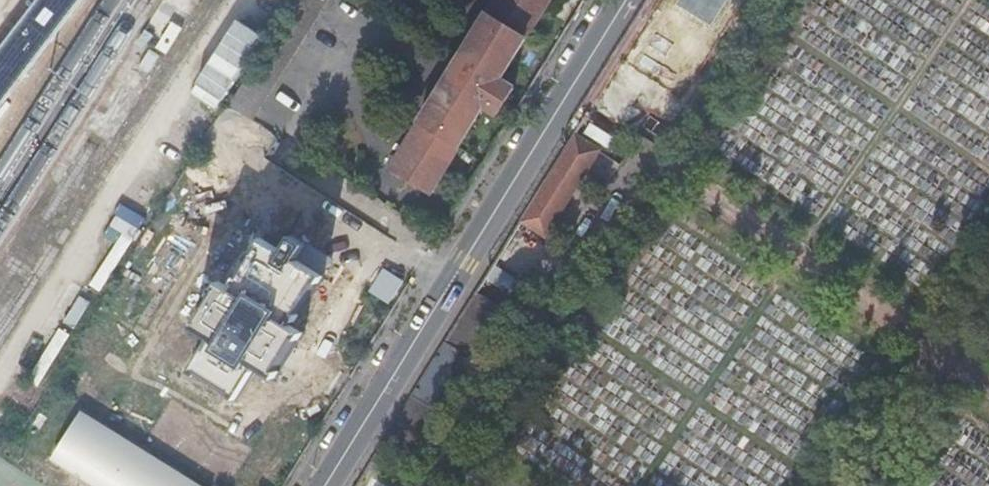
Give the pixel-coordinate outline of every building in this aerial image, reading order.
[(254,117),(328,0),(296,0),(231,103),(254,117)] [(548,0),(495,0),(390,169),(429,192),(484,105),(499,114),(515,87),(500,78),(548,0)] [(587,100),(643,133),(653,116),(667,116),(677,98),(677,69),(690,48),(690,62),(696,52),(708,52),(718,35),(718,19),(729,0),(679,0),(676,5),(697,18),(692,28),(680,21),(671,36),(671,12),(658,33),(658,4),(651,0),(651,22),(638,15),(587,100)] [(232,28),(194,91),(220,107),(258,45),(232,28)] [(766,120),(753,114),(744,134),(729,127),(718,150),(769,172),(777,153),(756,144),(766,120)] [(591,144),(574,133),(520,221),(547,237),(601,150),(591,144)] [(520,221),(500,253),(531,271),(537,262),(533,259),(540,247),(544,249),(551,239),(547,237),(520,221)] [(242,271),(238,278),(241,279),(237,286),(224,278),(220,283),(223,285),(203,316),(199,314),(196,321),(214,333),(193,364),(200,368),(202,365),(234,385),(231,388),(237,392),(258,361),(277,373),(282,366),(279,364),(300,332),(303,335),(307,329),(293,320),(297,314),(299,315),(304,308),(302,307),(321,276),(324,278),(328,272),(302,255),(311,239),(299,231),(289,247),(267,234),(263,239),(266,242),(246,273),(242,271)] [(385,267),(375,291),(395,300),(406,276),(385,267)] [(476,291),(446,339),(476,358),(505,309),(476,291)] [(445,341),(389,432),(414,448),(437,413),(432,410),(453,375),(451,367),(461,351),(445,341)] [(99,485),(199,485),(83,414),(55,458),(99,485)]
